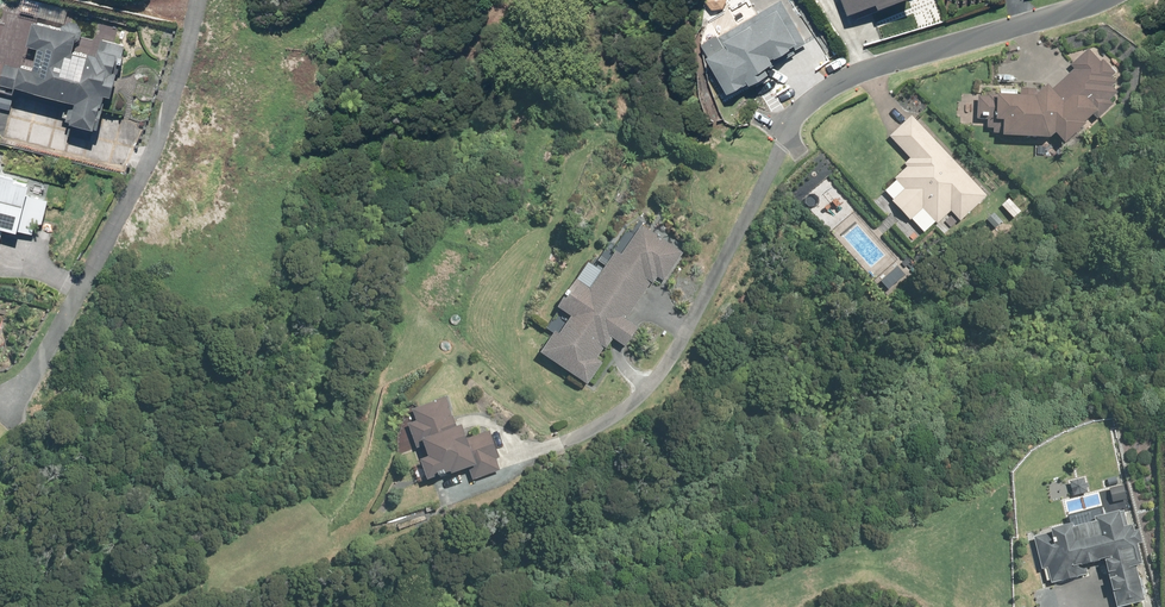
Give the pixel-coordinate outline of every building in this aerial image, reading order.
[(702,54),(723,90),(726,89),(727,90),(743,81),(742,80),(744,78),(745,82),(765,70),(762,65),(767,62),(769,66),(793,52),(792,49),(805,41),(781,0),(776,0),(716,35),(720,43),(702,54)] [(847,10),(871,0),(843,0),(847,10)] [(16,85),(15,89),(72,103),(69,116),(73,117),(69,133),(93,139),(97,122),(102,124),(106,107),(104,107),(108,91),(114,93),(120,70),(116,69),(119,59),(123,60),(127,43),(103,37),(100,51),(91,49),(91,51),(76,48),(80,29),(36,18),(30,42),(41,44),(36,65),(22,62),(21,66),(6,62),(1,82),(16,85)] [(1116,83),(1111,78),(1115,73),(1102,60),(1100,62),(1089,49),(1070,64),(1074,69),(1051,89),(1047,85),(1036,94),(1036,89),(1020,89),(1020,96),(1017,96),(1017,91),(1000,90),(1000,95),(997,95),(988,95),(988,97),(978,96),(977,116),(995,118),(995,121),(1003,121),(1002,136),(1049,139),(1055,133),(1064,143),(1085,125),(1084,123),(1092,115),(1096,119),(1113,104),(1109,100),(1117,93),(1112,87),(1116,83)] [(987,196),(911,116),(889,137),(910,159),(904,164),(906,167),(894,178),(905,189),(892,201),(910,221),(922,209),(937,224),(950,211),(960,221),(987,196)] [(29,193),(32,181),(0,173),(0,252),(7,225),(20,228),(33,231),(37,219),(46,221),(51,199),(29,193)] [(626,320),(649,281),(652,283),(656,277),(663,282),(682,251),(638,225),(620,255),(615,251),(591,290),(574,280),(556,310),(570,318),(559,335),(554,332),(539,357),(586,385),(600,361),(595,358),(601,347),(605,350),(612,338),(626,346),(637,328),(626,320)] [(417,460),(425,480),(449,470),(451,475),(467,469),(471,480),(499,469),(496,460),(500,459),(489,431),(466,440),(460,425),(456,426),(444,395),(413,408),(417,419),(407,423),(416,446),(420,444),(425,457),(417,460)] [(1103,507),(1067,516),(1070,528),(1031,537),(1038,563),(1042,562),(1047,585),(1103,571),(1112,606),(1115,606),(1144,600),(1136,566),(1142,564),(1137,544),(1141,544),(1138,531),(1132,532),(1130,523),(1126,523),(1123,510),(1105,515),(1103,507)]
